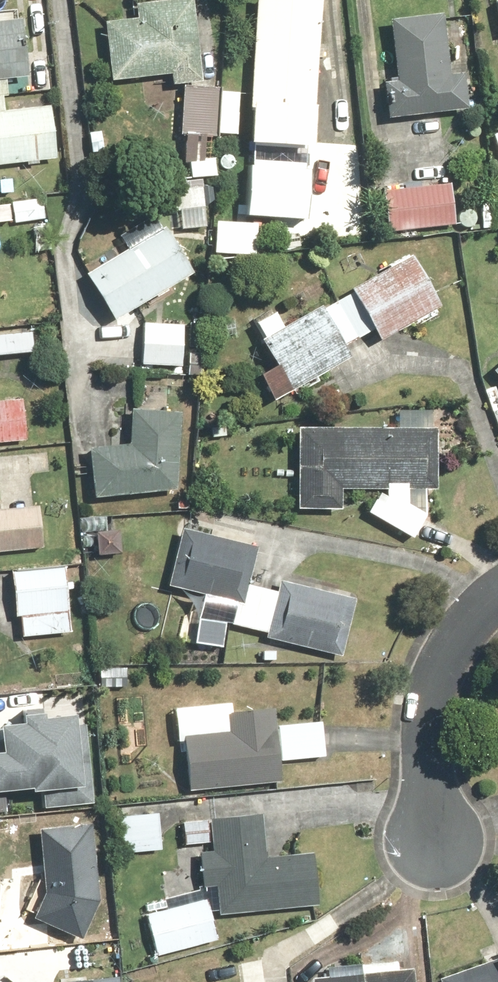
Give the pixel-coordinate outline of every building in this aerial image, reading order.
[(136,2),(135,18),(111,21),(115,82),(175,77),(176,86),(206,83),(200,0),(159,0),(136,2)] [(252,140),(259,141),(259,143),(322,146),(324,108),(320,108),(323,60),(326,60),(327,49),(324,49),(327,0),(323,0),(260,0),(252,140)] [(375,82),(378,116),(460,110),(456,71),(440,72),(435,14),(381,18),(386,81),(375,82)] [(0,23),(0,80),(36,76),(33,49),(22,50),(21,44),(33,42),(31,20),(0,23)] [(220,90),(187,89),(185,135),(218,137),(220,90)] [(245,93),(225,92),(223,135),(243,135),(245,93)] [(0,113),(0,166),(62,158),(56,106),(0,113)] [(433,174),(419,176),(419,185),(373,192),(380,236),(449,224),(443,183),(434,184),(433,174)] [(209,213),(210,186),(167,183),(165,210),(209,213)] [(46,198),(0,204),(0,220),(18,218),(19,224),(49,220),(46,198)] [(263,224),(221,223),(220,252),(262,253),(263,224)] [(200,273),(172,226),(92,274),(120,321),(200,273)] [(415,254),(358,291),(390,341),(447,304),(415,254)] [(358,356),(328,305),(290,328),(281,312),(263,323),(273,339),(268,342),(283,367),(266,377),(281,402),(358,356)] [(188,325),(148,323),(146,365),(186,367),(188,325)] [(0,334),(0,356),(39,354),(38,333),(0,334)] [(0,401),(0,441),(29,439),(26,399),(0,401)] [(181,491),(185,411),(134,409),(133,444),(92,448),(97,499),(181,491)] [(442,428),(306,425),(305,507),(348,508),(348,489),(390,489),(390,482),(414,482),(413,489),(440,489),(442,428)] [(431,515),(385,492),(374,514),(420,537),(431,515)] [(44,507),(0,513),(0,555),(49,549),(44,507)] [(261,546),(187,528),(173,586),(247,604),(261,546)] [(72,566),(17,569),(20,618),(25,617),(26,635),(76,632),(72,566)] [(359,598),(284,582),(272,638),(347,654),(359,598)] [(202,619),(198,643),(230,647),(233,623),(202,619)] [(190,743),(194,790),(286,782),(285,760),(327,757),(324,722),(282,725),(280,710),(237,714),(236,704),(179,708),(182,743),(190,743)] [(37,781),(39,807),(96,801),(88,718),(76,720),(75,707),(22,712),(23,721),(5,723),(8,751),(0,752),(0,785),(37,781)] [(163,814),(125,816),(127,852),(165,850),(163,814)] [(222,888),(224,913),(322,905),(318,853),(272,857),(269,815),(215,819),(218,851),(204,852),(207,889),(222,888)] [(45,891),(33,918),(85,941),(102,903),(93,826),(38,832),(45,891)] [(148,916),(159,957),(224,940),(213,898),(207,900),(205,889),(177,896),(174,885),(164,888),(169,910),(148,916)] [(429,979),(430,981),(497,981),(497,953),(429,979)] [(317,978),(318,981),(422,981),(420,967),(317,978)] [(115,972),(56,979),(56,981),(116,981),(115,972)]
